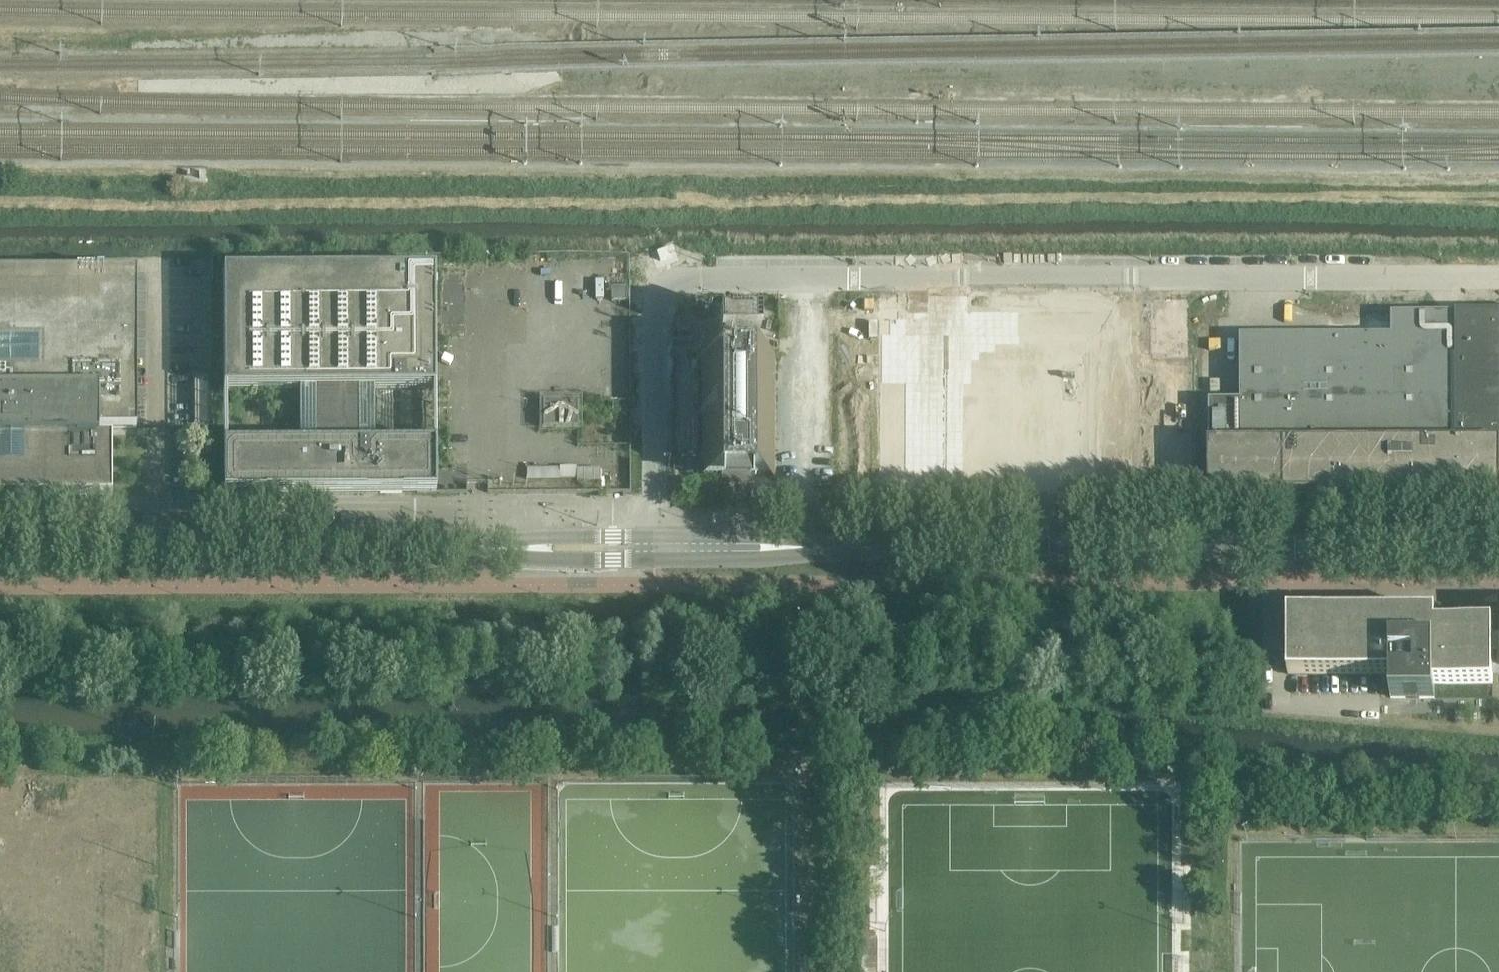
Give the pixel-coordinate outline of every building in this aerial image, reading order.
[(137,271),(0,271),(0,496),(48,495),(112,495),(112,435),(97,435),(97,428),(137,428),(137,271)] [(435,390),(435,272),(223,273),(224,391),(299,391),(300,445),(224,446),(224,494),(436,493),(435,474),(435,445),(374,445),(374,390),(435,390)] [(630,301),(630,291),(629,287),(611,288),(612,301),(630,301)] [(1349,311),(1211,311),(1211,346),(1210,405),(1280,405),(1280,362),(1349,362),(1349,311)] [(1388,311),(1388,367),(1470,367),(1470,401),(1498,401),(1498,311),(1388,311)] [(756,321),(741,321),(741,323),(728,322),(727,336),(755,337),(756,321)] [(776,474),(776,358),(751,358),(751,353),(721,353),(721,358),(696,358),(697,474),(722,474),(722,483),(723,483),(723,482),(749,482),(749,483),(750,483),(750,474),(776,474)] [(209,426),(209,376),(194,376),(194,426),(209,426)] [(578,428),(578,400),(543,400),(543,428),(578,428)] [(1301,430),(1210,430),(1210,436),(1210,500),(1301,500),(1301,430)] [(1346,433),(1346,500),(1498,500),(1498,433),(1497,433),(1497,440),(1400,440),(1400,433),(1346,433)] [(1493,685),(1493,652),(1493,623),(1436,624),(1436,613),(1288,613),(1288,676),(1391,675),(1391,698),(1435,697),(1435,685),(1493,685)] [(876,940),(858,940),(858,971),(876,971),(876,940)]
